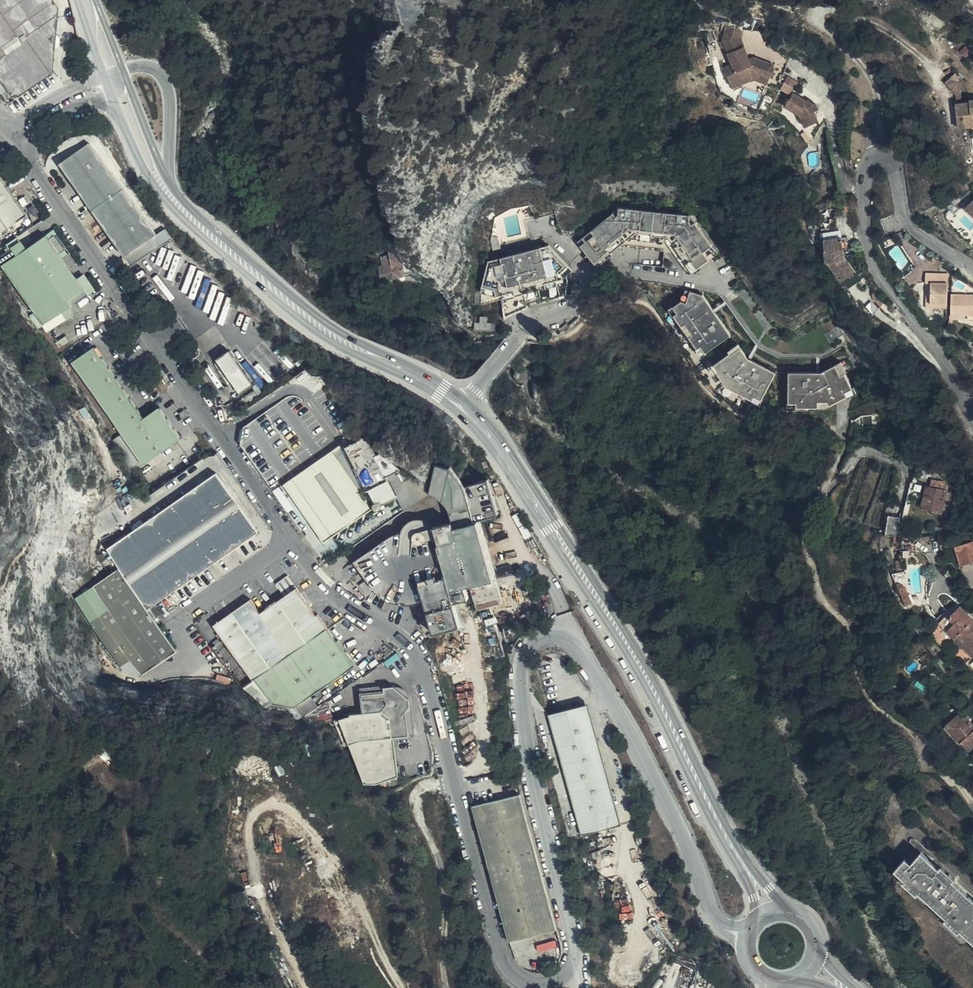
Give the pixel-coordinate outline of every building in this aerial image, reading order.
[(4,104),(52,71),(55,47),(58,44),(61,35),(57,32),(60,5),(56,0),(0,0),(0,98),(4,104)] [(738,33),(725,29),(719,47),(726,60),(741,52),(736,42),(738,33)] [(741,52),(726,60),(730,69),(745,62),(741,52)] [(745,62),(730,69),(722,73),(732,90),(749,82),(756,84),(759,76),(766,79),(771,68),(751,61),(746,63),(745,62)] [(957,103),(962,103),(960,92),(967,87),(956,74),(945,83),(956,96),(957,103)] [(749,82),(732,90),(733,94),(741,89),(760,96),(766,79),(759,76),(756,84),(749,82)] [(786,76),(783,91),(794,93),(797,78),(786,76)] [(817,110),(814,104),(811,105),(805,102),(791,94),(785,106),(796,112),(803,128),(816,122),(812,112),(817,110)] [(962,103),(957,103),(956,103),(958,127),(972,127),(972,120),(972,114),(972,100),(969,100),(969,102),(962,103)] [(90,116),(89,110),(79,113),(80,119),(90,116)] [(157,232),(91,142),(60,163),(125,255),(157,232)] [(26,214),(0,176),(0,232),(26,214)] [(694,215),(618,207),(616,215),(614,217),(631,236),(631,232),(672,236),(697,220),(694,215)] [(586,242),(581,246),(595,262),(608,251),(611,253),(631,236),(614,217),(611,213),(582,238),(586,242)] [(672,240),(671,245),(692,272),(720,251),(697,220),(672,236),(672,240)] [(672,236),(631,232),(631,236),(630,241),(671,245),(672,240),(672,236)] [(82,288),(46,235),(0,266),(42,325),(70,307),(67,299),(82,288)] [(848,261),(846,256),(842,236),(825,239),(827,263),(842,280),(856,271),(853,267),(848,261)] [(489,262),(483,287),(495,290),(497,296),(515,290),(517,296),(547,287),(546,281),(563,276),(562,271),(570,261),(549,245),(489,262)] [(420,277),(425,278),(404,256),(400,247),(388,250),(390,256),(382,258),(384,268),(380,269),(383,279),(403,276),(407,275),(414,276),(420,277)] [(611,253),(608,251),(595,262),(599,267),(612,255),(611,253)] [(946,308),(947,274),(924,274),(924,283),(929,284),(929,308),(946,308)] [(710,296),(691,291),(688,303),(683,302),(676,306),(679,312),(677,314),(682,325),(686,323),(692,334),(688,336),(695,349),(703,345),(707,353),(733,339),(710,296)] [(949,316),(972,317),(972,295),(950,295),(949,316)] [(679,312),(676,306),(669,309),(673,316),(677,314),(679,312)] [(476,315),(476,329),(494,330),(494,322),(489,322),(490,316),(476,315)] [(692,334),(686,323),(682,325),(679,327),(685,338),(688,336),(692,334)] [(703,345),(695,349),(692,351),(696,359),(707,353),(703,345)] [(740,345),(716,364),(721,371),(719,372),(729,385),(754,400),(756,396),(762,400),(777,374),(748,357),(740,345)] [(143,417),(95,347),(71,364),(141,465),(181,439),(159,407),(143,417)] [(252,384),(231,351),(217,360),(239,392),(252,384)] [(716,364),(711,367),(716,374),(719,372),(721,371),(716,364)] [(847,376),(842,365),(836,368),(841,378),(845,376),(847,376)] [(797,408),(817,408),(817,401),(827,401),(828,407),(846,399),(844,395),(852,391),(845,376),(841,378),(836,368),(821,374),(788,374),(787,404),(797,404),(797,408)] [(854,395),(852,391),(844,395),(846,399),(854,395)] [(762,400),(756,396),(754,400),(753,402),(759,405),(762,400)] [(411,478),(383,450),(378,454),(369,437),(349,448),(340,448),(300,474),(283,484),(272,491),(294,518),(315,505),(331,530),(371,505),(376,508),(379,508),(382,507),(384,503),(397,496),(389,482),(391,477),(397,473),(403,483),(411,478)] [(188,468),(191,473),(208,464),(205,459),(188,468)] [(487,478),(478,480),(467,485),(460,488),(452,484),(447,490),(453,465),(435,463),(429,488),(429,494),(443,496),(440,502),(448,507),(450,527),(433,531),(440,558),(433,560),(431,561),(428,562),(425,567),(425,572),(427,580),(418,584),(434,636),(448,631),(463,626),(461,616),(493,606),(503,603),(500,584),(497,573),(489,551),(480,523),(502,516),(487,478)] [(460,488),(467,485),(453,465),(447,490),(452,484),(460,488)] [(119,573),(146,611),(259,532),(217,473),(105,549),(119,573)] [(946,487),(947,481),(932,478),(931,484),(946,487)] [(939,513),(945,492),(926,487),(922,508),(939,513)] [(294,518),(299,526),(310,519),(323,541),(376,508),(371,505),(331,530),(315,505),(294,518)] [(887,533),(900,533),(901,515),(888,515),(887,533)] [(939,550),(939,536),(932,536),(930,537),(932,551),(939,550)] [(954,544),(960,565),(972,561),(972,539),(954,544)] [(96,584),(75,595),(123,674),(139,679),(175,653),(146,611),(119,573),(96,584)] [(297,589),(288,576),(276,585),(285,598),(297,589)] [(911,604),(905,588),(899,590),(906,606),(911,604)] [(253,680),(329,628),(319,614),(315,616),(297,589),(285,598),(260,614),(250,600),(214,627),(223,639),(251,681),(253,680)] [(954,637),(972,619),(959,607),(941,625),(953,638),(954,637)] [(972,619),(954,637),(972,656),(972,621),(972,619)] [(337,640),(329,628),(253,680),(271,705),(295,708),(358,663),(340,639),(337,640)] [(251,681),(223,639),(211,648),(240,689),(251,681)] [(906,661),(902,652),(897,655),(901,663),(906,661)] [(899,686),(889,676),(885,680),(893,690),(899,686)] [(927,684),(916,676),(912,680),(923,689),(927,684)] [(949,692),(938,682),(933,687),(943,697),(949,692)] [(414,737),(410,699),(394,686),(361,692),(364,715),(386,713),(390,739),(394,738),(414,737)] [(955,717),(962,712),(972,725),(972,720),(960,704),(951,712),(955,717)] [(584,838),(587,837),(620,829),(589,708),(553,718),(568,775),(584,838)] [(955,717),(947,724),(969,750),(972,747),(972,725),(962,712),(955,717)] [(361,742),(390,739),(386,713),(364,715),(351,716),(340,721),(350,747),(361,742)] [(969,750),(947,724),(944,727),(966,753),(969,750)] [(398,776),(394,738),(390,739),(361,742),(350,747),(365,787),(377,786),(398,776)] [(518,793),(473,807),(509,941),(557,930),(518,793)] [(953,881),(955,879),(948,872),(945,875),(938,868),(920,852),(910,863),(905,858),(894,870),(904,879),(903,882),(909,888),(912,886),(919,892),(946,917),(944,920),(951,926),(953,923),(960,929),(972,942),(972,900),(953,881)] [(945,875),(948,872),(941,866),(938,868),(945,875)] [(912,886),(909,888),(916,895),(919,892),(912,886)] [(953,923),(951,926),(957,932),(960,929),(953,923)]
